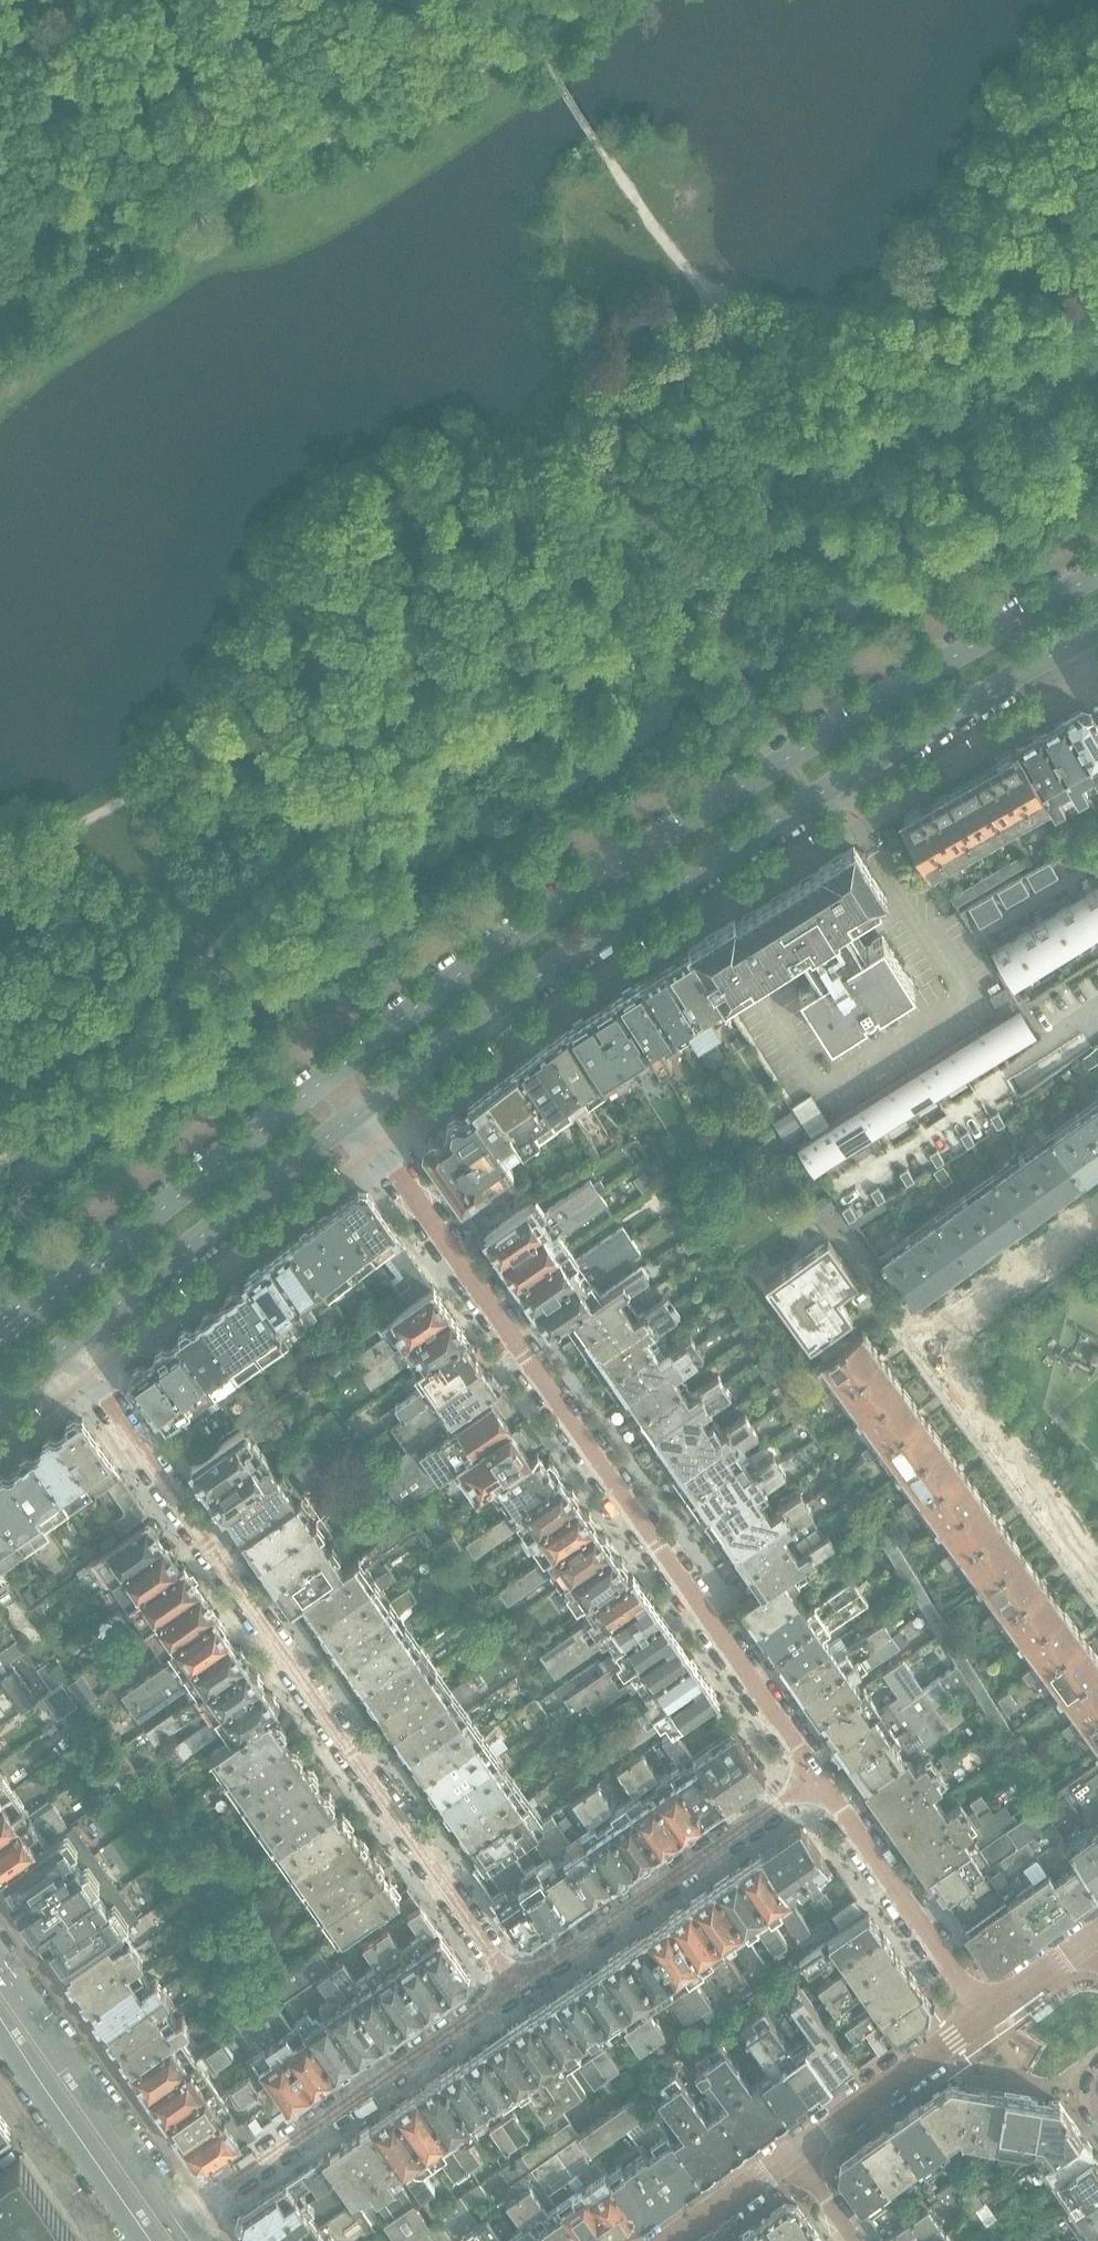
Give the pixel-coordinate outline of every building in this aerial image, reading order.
[(1090,714),(1078,710),(1078,711),(1063,720),(1094,775),(1097,783),(1097,728),(1090,714)] [(1094,775),(1063,720),(1040,732),(1071,788),(1077,798),(1086,792),(1080,782),(1094,775)] [(1071,788),(1040,732),(1017,746),(1017,745),(1014,747),(1047,804),(1052,813),(1062,807),(1056,797),(1071,788)] [(1047,804),(1014,747),(997,757),(999,762),(960,784),(991,837),(1047,804)] [(991,837),(960,784),(920,808),(919,805),(904,814),(906,816),(900,819),(924,859),(932,871),(991,837)] [(865,948),(849,923),(881,903),(878,900),(882,897),(883,899),(886,897),(885,895),(884,895),(856,851),(855,848),(854,847),(820,868),(820,869),(736,923),(735,921),(736,921),(734,919),(688,949),(690,951),(725,1004),(728,1002),(727,1000),(801,953),(817,978),(799,990),(831,1040),(869,1016),(867,1014),(875,1008),(877,1011),(914,987),(883,937),(865,948)] [(1025,866),(1019,856),(1013,860),(1019,869),(1025,866)] [(1019,869),(1013,860),(1008,863),(1013,873),(1019,869)] [(1042,876),(1054,869),(1050,862),(1038,868),(1042,876)] [(1013,873),(1008,863),(1006,864),(1002,866),(1008,876),(1013,873)] [(1008,876),(1002,866),(996,870),(1002,879),(1008,876)] [(1031,882),(1042,876),(1038,868),(1027,875),(1031,882)] [(1047,883),(1058,877),(1054,869),(1042,876),(1047,883)] [(1002,879),(996,870),(991,873),(996,883),(1002,879)] [(1096,873),(1087,879),(1092,886),(1080,893),(1097,921),(1097,872),(1096,873)] [(996,883),(991,873),(985,877),(991,886),(996,883)] [(1047,883),(1042,876),(1031,882),(1035,890),(1047,883)] [(991,886),(985,877),(983,877),(979,880),(985,890),(991,886)] [(1014,892),(1025,886),(1021,878),(1009,885),(1014,892)] [(985,890),(979,880),(973,883),(979,893),(985,890)] [(979,893),(973,883),(968,887),(973,896),(979,893)] [(1002,899),(1014,892),(1009,885),(998,891),(1002,899)] [(1018,900),(1029,893),(1025,886),(1014,892),(1018,900)] [(973,896),(968,887),(962,890),(968,900),(973,896)] [(968,900),(962,890),(956,893),(962,903),(968,900)] [(1006,906),(1018,900),(1014,892),(1002,899),(1006,906)] [(962,903),(956,893),(950,897),(956,906),(956,907),(962,903)] [(997,904),(992,895),(980,901),(986,910),(989,908),(997,904)] [(1093,933),(1071,898),(1060,905),(1055,898),(1047,904),(1038,909),(1042,916),(1032,923),(1053,957),(1072,945),(1093,933)] [(986,910),(980,901),(969,908),(974,917),(982,913),(986,910)] [(1003,914),(997,904),(989,908),(995,918),(1003,914)] [(995,918),(989,908),(986,910),(982,913),(987,922),(995,918)] [(987,922),(982,913),(974,917),(980,927),(987,922)] [(1053,957),(1032,923),(1021,929),(1017,922),(1008,927),(1000,933),(1004,940),(992,947),(1014,982),(1034,969),(1053,957)] [(725,1004),(690,951),(667,965),(712,1034),(725,1025),(720,1016),(729,1010),(725,1004)] [(712,1034),(667,965),(643,980),(682,1039),(695,1031),(701,1040),(712,1034)] [(682,1039),(643,980),(641,981),(617,996),(656,1056),(662,1065),(675,1057),(669,1048),(682,1039)] [(1020,1006),(1007,986),(990,996),(1002,1017),(1010,1012),(1020,1006)] [(656,1056),(617,996),(616,997),(594,1011),(634,1076),(648,1066),(646,1062),(656,1056)] [(634,1076),(594,1011),(568,1028),(606,1087),(621,1078),(624,1082),(634,1076)] [(1026,1038),(1010,1012),(1002,1017),(980,1031),(996,1057),(1003,1052),(1004,1053),(1006,1051),(1005,1051),(1006,1051),(1026,1038)] [(606,1087),(568,1028),(567,1028),(550,1040),(550,1041),(590,1104),(608,1091),(606,1087)] [(995,1058),(979,1032),(949,1051),(965,1077),(995,1058)] [(590,1104),(550,1041),(534,1053),(574,1115),(590,1104)] [(965,1077),(949,1051),(918,1070),(935,1096),(965,1077)] [(574,1115),(534,1053),(518,1066),(559,1126),(574,1115)] [(967,1148),(960,1137),(968,1132),(975,1143),(997,1129),(990,1118),(998,1113),(1005,1125),(1027,1111),(1013,1088),(995,1058),(965,1077),(935,1096),(905,1115),(875,1133),(815,1170),(820,1178),(827,1189),(841,1211),(848,1206),(855,1218),(877,1204),(870,1193),(878,1188),(885,1199),(907,1185),(900,1174),(908,1169),(915,1181),(937,1167),(930,1155),(938,1151),(945,1162),(967,1148)] [(559,1126),(518,1066),(485,1091),(526,1150),(559,1126)] [(1064,1079),(1072,1073),(1069,1068),(1061,1074),(1064,1079)] [(935,1096),(918,1070),(904,1079),(888,1089),(905,1115),(935,1096)] [(647,1088),(642,1082),(639,1084),(643,1091),(647,1088)] [(643,1091),(639,1084),(634,1088),(639,1096),(644,1093),(643,1091)] [(875,1133),(905,1115),(888,1089),(858,1107),(875,1133)] [(526,1150),(485,1091),(468,1105),(472,1111),(509,1162),(526,1150)] [(831,1124),(811,1094),(790,1107),(792,1109),(801,1124),(810,1137),(831,1124)] [(1082,1114),(1079,1109),(1074,1113),(1078,1117),(1051,1136),(1082,1179),(1097,1167),(1097,1102),(1082,1114)] [(815,1170),(875,1133),(858,1107),(831,1124),(810,1137),(799,1144),(815,1170)] [(801,1124),(792,1109),(773,1122),(783,1136),(801,1124)] [(509,1162),(472,1111),(464,1117),(463,1117),(456,1115),(455,1114),(448,1120),(448,1121),(447,1127),(446,1128),(447,1128),(446,1128),(448,1131),(488,1188),(501,1179),(502,1181),(516,1171),(509,1162)] [(1005,1125),(998,1113),(990,1118),(997,1129),(1005,1125)] [(488,1188),(448,1131),(440,1137),(433,1135),(425,1141),(424,1149),(466,1210),(479,1201),(477,1198),(489,1189),(488,1188)] [(975,1143),(968,1132),(960,1137),(967,1148),(975,1143)] [(1082,1179),(1051,1136),(1026,1154),(1022,1149),(1017,1153),(1021,1159),(995,1177),(1026,1219),(1082,1179)] [(592,1145),(584,1151),(592,1162),(600,1157),(592,1145)] [(945,1162),(938,1151),(930,1155),(937,1167),(945,1162)] [(943,1165),(933,1172),(943,1186),(953,1179),(943,1165)] [(915,1181),(908,1169),(900,1174),(907,1185),(914,1181),(915,1181)] [(1026,1219),(995,1177),(969,1195),(965,1190),(960,1194),(964,1199),(939,1218),(969,1260),(1026,1219)] [(502,1262),(600,1194),(591,1179),(544,1211),(537,1201),(502,1225),(501,1224),(484,1236),(501,1259),(501,1260),(502,1262)] [(918,1189),(914,1181),(907,1185),(903,1188),(908,1195),(918,1189)] [(669,1196),(663,1185),(654,1190),(660,1200),(669,1196)] [(885,1199),(878,1188),(870,1193),(877,1204),(883,1201),(885,1199)] [(908,1195),(903,1188),(893,1194),(898,1202),(908,1195)] [(434,1288),(368,1194),(368,1193),(357,1192),(339,1205),(376,1257),(379,1261),(389,1253),(404,1275),(394,1283),(381,1264),(377,1267),(384,1278),(386,1276),(396,1291),(399,1289),(409,1305),(434,1288)] [(571,1249),(561,1236),(607,1204),(600,1194),(502,1262),(517,1283),(519,1285),(571,1249)] [(818,1218),(835,1205),(826,1194),(810,1206),(818,1218)] [(898,1202),(893,1194),(885,1199),(883,1201),(888,1208),(898,1202)] [(888,1208),(883,1201),(877,1204),(873,1207),(878,1214),(888,1208)] [(376,1257),(339,1205),(316,1224),(352,1276),(376,1257)] [(855,1218),(848,1206),(841,1211),(848,1222),(855,1218)] [(878,1214),(873,1207),(863,1213),(867,1220),(878,1214)] [(682,1218),(676,1210),(667,1216),(672,1225),(682,1218)] [(867,1220),(863,1213),(852,1220),(853,1221),(857,1227),(867,1220)] [(969,1260),(939,1218),(913,1236),(909,1231),(904,1235),(908,1240),(881,1259),(912,1302),(969,1260)] [(352,1276),(316,1224),(292,1243),(329,1295),(352,1276)] [(588,1272),(631,1242),(622,1229),(578,1260),(571,1249),(519,1285),(527,1297),(535,1309),(588,1272)] [(700,1244),(693,1232),(684,1238),(692,1249),(700,1244)] [(852,1317),(840,1299),(840,1295),(858,1282),(828,1239),(764,1285),(810,1348),(814,1346),(824,1359),(857,1336),(846,1321),(852,1317)] [(329,1295),(292,1243),(292,1242),(268,1261),(269,1261),(306,1315),(330,1296),(329,1295)] [(602,1294),(595,1283),(639,1253),(631,1242),(588,1272),(535,1309),(540,1316),(551,1330),(563,1322),(602,1294)] [(307,1317),(306,1315),(269,1261),(245,1281),(248,1286),(286,1340),(301,1329),(299,1325),(298,1323),(307,1317)] [(627,1306),(620,1297),(630,1290),(630,1291),(652,1276),(645,1265),(602,1294),(563,1322),(576,1341),(627,1306)] [(286,1340),(248,1286),(240,1292),(239,1291),(239,1292),(234,1291),(233,1290),(226,1295),(226,1296),(225,1301),(225,1302),(224,1303),(225,1304),(216,1310),(215,1310),(210,1310),(210,1309),(202,1314),(203,1315),(202,1320),(201,1320),(202,1321),(200,1322),(201,1323),(238,1375),(286,1340)] [(729,1291),(726,1286),(720,1291),(723,1296),(729,1291)] [(404,1346),(442,1319),(451,1313),(434,1288),(409,1305),(387,1321),(393,1331),(353,1360),(363,1374),(398,1350),(391,1340),(397,1336),(404,1346)] [(589,1360),(671,1304),(665,1294),(643,1309),(644,1311),(635,1317),(627,1306),(576,1341),(589,1360)] [(654,1345),(646,1334),(655,1327),(656,1329),(678,1313),(671,1304),(589,1360),(603,1380),(654,1345)] [(420,1370),(464,1339),(463,1338),(467,1335),(451,1313),(442,1319),(404,1346),(410,1355),(404,1359),(398,1350),(363,1374),(372,1387),(413,1359),(420,1370)] [(238,1375),(201,1323),(193,1329),(192,1328),(192,1329),(187,1328),(186,1328),(179,1333),(179,1334),(179,1338),(178,1339),(177,1340),(178,1342),(213,1392),(238,1375)] [(902,1387),(883,1360),(862,1332),(857,1336),(824,1359),(822,1360),(862,1416),(902,1387)] [(617,1401),(699,1343),(693,1334),(670,1350),(671,1351),(662,1358),(654,1345),(603,1380),(617,1401)] [(394,1425),(482,1365),(475,1355),(475,1354),(476,1349),(471,1342),(466,1341),(464,1339),(420,1370),(428,1383),(396,1405),(397,1407),(387,1414),(394,1425)] [(213,1392),(178,1342),(170,1348),(169,1347),(168,1348),(164,1347),(163,1346),(156,1351),(156,1352),(155,1357),(155,1358),(154,1359),(155,1360),(189,1409),(213,1392)] [(681,1385),(674,1374),(683,1368),(684,1369),(706,1354),(699,1343),(617,1401),(631,1420),(681,1385)] [(189,1409),(155,1360),(146,1366),(145,1366),(140,1366),(140,1365),(132,1370),(133,1371),(132,1376),(131,1376),(130,1378),(156,1416),(157,1415),(165,1427),(189,1409)] [(410,1447),(486,1394),(501,1384),(492,1372),(487,1371),(486,1371),(482,1365),(394,1425),(410,1447)] [(644,1439),(726,1383),(719,1373),(697,1388),(698,1389),(688,1396),(681,1385),(631,1420),(644,1439)] [(708,1423),(700,1413),(710,1406),(711,1408),(733,1393),(726,1383),(644,1439),(658,1459),(708,1423)] [(942,1442),(922,1415),(902,1387),(862,1416),(902,1472),(942,1442)] [(825,1401),(835,1394),(832,1389),(822,1396),(825,1401)] [(459,1466),(511,1430),(486,1394),(410,1447),(377,1470),(402,1506),(442,1478),(459,1466)] [(829,1406),(839,1400),(835,1394),(825,1401),(829,1406)] [(251,1416),(259,1412),(254,1405),(233,1420),(237,1426),(251,1416)] [(672,1479),(752,1422),(746,1412),(724,1427),(726,1429),(724,1430),(716,1418),(708,1423),(658,1459),(672,1479)] [(320,1442),(341,1428),(340,1428),(332,1416),(312,1430),(320,1442)] [(141,1503),(82,1419),(80,1420),(80,1419),(79,1419),(74,1418),(66,1423),(67,1424),(66,1429),(65,1429),(66,1430),(64,1431),(66,1432),(57,1438),(87,1481),(94,1491),(107,1482),(126,1511),(114,1519),(117,1524),(122,1531),(147,1513),(147,1512),(141,1503)] [(685,1498),(743,1458),(735,1447),(737,1446),(738,1447),(760,1432),(752,1422),(672,1479),(685,1498)] [(207,1488),(260,1449),(265,1446),(249,1424),(191,1465),(207,1488)] [(363,1451),(345,1427),(334,1435),(342,1445),(344,1444),(351,1454),(348,1456),(351,1460),(363,1451)] [(531,1458),(530,1457),(523,1448),(527,1445),(528,1440),(520,1429),(516,1429),(512,1431),(511,1430),(459,1466),(479,1495),(531,1458)] [(87,1481),(57,1438),(56,1438),(51,1437),(50,1437),(43,1442),(42,1447),(42,1448),(42,1449),(41,1449),(42,1451),(34,1457),(63,1498),(70,1508),(82,1499),(75,1489),(87,1481)] [(198,1454),(190,1442),(180,1449),(188,1461),(198,1454)] [(981,1496),(962,1469),(942,1442),(902,1472),(941,1526),(981,1496)] [(866,1456),(875,1449),(872,1444),(862,1451),(866,1456)] [(227,1509),(276,1473),(260,1449),(207,1488),(223,1511),(227,1509)] [(869,1460),(878,1453),(875,1449),(866,1456),(869,1460)] [(699,1518),(780,1462),(772,1451),(750,1466),(752,1467),(750,1469),(743,1458),(685,1498),(699,1518)] [(509,1514),(560,1478),(559,1476),(558,1474),(555,1468),(551,1464),(549,1462),(546,1465),(537,1452),(530,1457),(531,1458),(479,1495),(466,1504),(470,1510),(495,1493),(508,1513),(509,1514)] [(63,1498),(34,1457),(33,1457),(27,1456),(27,1455),(20,1460),(20,1461),(19,1466),(19,1467),(18,1468),(19,1470),(10,1476),(45,1524),(59,1515),(52,1506),(63,1498)] [(244,1534),(300,1495),(330,1474),(320,1460),(290,1481),(282,1469),(276,1473),(227,1509),(234,1520),(233,1524),(232,1525),(239,1534),(244,1534)] [(762,1503),(754,1491),(764,1485),(765,1486),(787,1471),(780,1462),(699,1518),(713,1537),(762,1503)] [(10,1476),(10,1475),(9,1476),(4,1475),(4,1474),(0,1477),(0,1513),(24,1547),(49,1529),(45,1524),(10,1476)] [(854,1474),(846,1481),(855,1492),(863,1486),(854,1474)] [(520,1542),(578,1503),(577,1502),(578,1496),(572,1487),(566,1486),(560,1478),(509,1514),(508,1513),(476,1536),(460,1548),(467,1557),(473,1552),(475,1556),(519,1525),(526,1536),(519,1540),(520,1542)] [(833,1500),(848,1489),(841,1479),(826,1490),(833,1500)] [(727,1558),(807,1501),(800,1490),(778,1505),(779,1507),(770,1513),(762,1503),(713,1537),(727,1558)] [(260,1557),(309,1521),(302,1510),(308,1506),(300,1495),(244,1534),(250,1543),(249,1548),(248,1548),(254,1557),(255,1556),(260,1557)] [(1021,1552),(1002,1525),(981,1496),(941,1526),(981,1581),(1021,1552)] [(904,1511),(913,1505),(909,1499),(900,1506),(904,1511)] [(834,1541),(827,1530),(825,1531),(812,1512),(813,1510),(807,1501),(727,1558),(753,1596),(829,1545),(834,1541)] [(543,1559),(594,1525),(594,1519),(595,1519),(589,1511),(588,1511),(582,1510),(578,1503),(520,1542),(528,1553),(535,1549),(543,1559)] [(907,1516),(917,1509),(913,1505),(904,1511),(907,1516)] [(0,1513),(0,1564),(24,1547),(0,1513)] [(277,1581),(327,1546),(318,1533),(323,1530),(315,1518),(309,1521),(260,1557),(266,1566),(265,1570),(264,1571),(265,1571),(270,1579),(271,1579),(275,1580),(277,1581)] [(372,1576),(365,1567),(381,1555),(380,1554),(398,1541),(399,1544),(419,1530),(411,1519),(381,1541),(342,1567),(303,1596),(308,1603),(307,1608),(306,1608),(312,1616),(313,1616),(314,1616),(372,1576)] [(112,1582),(164,1545),(158,1536),(159,1536),(158,1535),(159,1531),(160,1530),(154,1523),(149,1522),(148,1521),(148,1522),(147,1521),(146,1521),(76,1572),(80,1578),(91,1571),(103,1588),(112,1582)] [(117,1524),(106,1532),(111,1539),(122,1531),(117,1524)] [(558,1586),(610,1548),(611,1543),(605,1534),(605,1535),(599,1533),(594,1525),(543,1559),(487,1600),(493,1608),(505,1599),(509,1604),(551,1575),(558,1586)] [(878,1536),(888,1530),(885,1525),(875,1531),(878,1536)] [(460,1548),(476,1536),(470,1527),(458,1535),(456,1533),(433,1550),(442,1562),(460,1548)] [(881,1541),(891,1535),(888,1530),(878,1536),(881,1541)] [(884,1546),(894,1540),(891,1535),(881,1541),(884,1546)] [(887,1551),(897,1545),(894,1540),(884,1546),(887,1551)] [(303,1596),(342,1567),(333,1556),(338,1552),(332,1542),(327,1546),(277,1581),(281,1588),(281,1593),(280,1593),(286,1602),(286,1601),(291,1602),(292,1603),(303,1596)] [(127,1604),(180,1568),(174,1560),(175,1560),(175,1559),(175,1554),(176,1554),(171,1546),(170,1546),(165,1546),(165,1545),(164,1545),(112,1582),(127,1604)] [(792,1588),(837,1556),(829,1545),(753,1596),(741,1605),(757,1628),(799,1598),(792,1588)] [(890,1556),(900,1550),(897,1545),(887,1551),(890,1556)] [(577,1613),(585,1608),(629,1577),(627,1573),(627,1566),(622,1558),(621,1558),(616,1557),(610,1548),(558,1586),(548,1592),(559,1607),(568,1600),(577,1613)] [(893,1561),(903,1554),(900,1550),(890,1556),(893,1561)] [(896,1566),(906,1559),(903,1554),(893,1561),(896,1565),(896,1566)] [(944,1565),(954,1558),(951,1554),(941,1561),(944,1565)] [(1065,1611),(1044,1583),(1024,1556),(983,1585),(1023,1640),(1065,1611)] [(948,1571),(958,1564),(954,1558),(944,1565),(948,1571)] [(899,1571),(910,1564),(906,1559),(896,1566),(899,1571)] [(379,1572),(392,1564),(389,1560),(376,1568),(379,1572)] [(902,1576),(913,1569),(910,1564),(899,1571),(902,1576)] [(144,1629),(200,1589),(195,1582),(190,1573),(189,1574),(184,1565),(180,1568),(127,1604),(144,1629)] [(442,1566),(431,1573),(442,1589),(452,1582),(442,1566)] [(906,1580),(916,1574),(913,1569),(902,1576),(906,1580)] [(909,1585),(919,1579),(916,1574),(906,1580),(909,1585)] [(594,1633),(647,1596),(633,1575),(629,1577),(585,1608),(591,1617),(540,1653),(548,1665),(586,1638),(582,1632),(590,1627),(594,1633)] [(332,1639),(388,1600),(372,1576),(314,1616),(317,1616),(323,1625),(322,1630),(321,1630),(327,1639),(328,1638),(332,1639)] [(773,1651),(870,1583),(866,1577),(858,1584),(854,1578),(807,1610),(799,1598),(757,1628),(773,1651)] [(912,1590),(922,1584),(919,1579),(909,1585),(909,1587),(912,1590)] [(823,1633),(868,1601),(868,1600),(869,1599),(862,1590),(871,1583),(870,1583),(773,1651),(787,1672),(830,1643),(823,1633)] [(915,1595),(925,1589),(922,1584),(912,1590),(915,1595)] [(36,1598),(27,1585),(19,1591),(28,1604),(36,1598)] [(161,1652),(167,1647),(217,1613),(211,1605),(212,1605),(206,1597),(200,1589),(144,1629),(161,1652)] [(918,1600),(928,1594),(925,1589),(915,1595),(918,1600)] [(921,1605),(931,1599),(928,1594),(918,1600),(921,1605)] [(614,1651),(662,1617),(647,1596),(594,1633),(597,1638),(590,1644),(586,1638),(548,1665),(555,1676),(607,1640),(614,1651)] [(924,1610),(934,1604),(931,1599),(921,1605),(924,1610)] [(344,1660),(402,1620),(388,1600),(332,1639),(338,1648),(337,1652),(343,1661),(343,1660),(344,1660)] [(54,1622),(39,1601),(30,1607),(45,1628),(54,1622)] [(927,1615),(937,1609),(934,1604),(924,1610),(927,1615)] [(930,1620),(940,1614),(937,1609),(927,1615),(930,1620)] [(1084,1638),(1065,1611),(1023,1640),(1062,1694),(1097,1669),(1097,1658),(1084,1638)] [(183,1671),(229,1638),(223,1629),(225,1625),(217,1613),(167,1647),(174,1659),(124,1694),(133,1706),(183,1671)] [(987,1624),(996,1618),(993,1613),(984,1620),(987,1624)] [(933,1625),(943,1618),(940,1614),(930,1620),(933,1625)] [(622,1674),(676,1637),(671,1628),(670,1629),(662,1617),(614,1651),(620,1660),(569,1696),(572,1701),(566,1705),(569,1709),(565,1712),(566,1713),(614,1680),(611,1675),(618,1669),(622,1674)] [(936,1630),(946,1623),(943,1618),(933,1625),(936,1630)] [(991,1630),(1000,1623),(996,1618),(987,1624),(991,1630)] [(359,1682),(417,1642),(402,1620),(344,1660),(348,1661),(354,1670),(353,1674),(352,1674),(358,1683),(359,1682)] [(803,1694),(890,1633),(882,1622),(848,1646),(841,1635),(830,1643),(787,1672),(803,1694)] [(939,1635),(949,1628),(946,1623),(936,1630),(939,1634),(939,1635)] [(942,1640),(952,1633),(949,1628),(939,1635),(942,1640)] [(503,1650),(490,1632),(488,1629),(481,1634),(496,1655),(503,1650)] [(852,1676),(898,1644),(890,1633),(803,1694),(819,1717),(861,1688),(852,1676)] [(945,1644),(955,1638),(952,1633),(942,1640),(944,1642),(945,1644)] [(68,1645),(63,1637),(55,1642),(61,1651),(68,1645)] [(642,1691),(690,1657),(681,1644),(682,1644),(676,1637),(622,1674),(626,1680),(618,1686),(614,1680),(566,1713),(568,1715),(577,1708),(584,1718),(635,1682),(642,1691)] [(198,1692),(245,1661),(247,1656),(241,1647),(236,1647),(229,1638),(183,1671),(133,1706),(140,1717),(191,1682),(198,1692)] [(948,1649),(958,1643),(955,1638),(945,1644),(948,1649)] [(3,1685),(20,1709),(36,1698),(14,1666),(10,1661),(24,1651),(16,1639),(0,1650),(0,1681),(3,1685)] [(376,1705),(433,1665),(417,1642),(359,1682),(363,1683),(369,1692),(368,1696),(367,1696),(373,1705),(374,1704),(376,1705)] [(951,1654),(961,1648),(958,1643),(948,1649),(950,1653),(951,1654)] [(954,1659),(964,1653),(961,1648),(951,1654),(954,1659)] [(934,1704),(948,1694),(938,1679),(958,1665),(957,1664),(954,1659),(951,1654),(950,1653),(926,1670),(933,1681),(923,1688),(903,1659),(884,1672),(899,1694),(879,1708),(834,1739),(850,1762),(934,1704)] [(957,1664),(967,1658),(964,1653),(954,1659),(957,1664)] [(503,1655),(492,1662),(497,1670),(509,1663),(503,1655)] [(650,1715),(705,1678),(699,1669),(699,1670),(690,1657),(642,1691),(648,1700),(596,1735),(605,1747),(643,1721),(650,1715)] [(960,1669),(970,1663),(967,1658),(957,1664),(958,1665),(960,1669)] [(214,1716),(261,1684),(263,1679),(263,1678),(257,1670),(252,1670),(245,1661),(198,1692),(148,1727),(148,1728),(156,1740),(206,1707),(207,1705),(214,1716)] [(963,1674),(974,1668),(970,1663),(960,1669),(963,1674)] [(392,1727),(449,1687),(433,1665),(376,1705),(378,1705),(384,1714),(383,1718),(389,1727),(392,1727)] [(1026,1679),(1036,1672),(1032,1667),(1023,1674),(1026,1679)] [(966,1679),(977,1673),(974,1668),(963,1674),(966,1679)] [(1062,1694),(1097,1744),(1097,1669),(1062,1694)] [(89,1681),(82,1672),(71,1680),(77,1689),(89,1681)] [(1030,1683),(1039,1677),(1036,1672),(1026,1679),(1030,1683)] [(969,1684),(980,1678),(977,1673),(966,1679),(967,1680),(969,1684)] [(502,1698),(525,1683),(524,1682),(519,1674),(496,1689),(502,1698)] [(670,1732),(673,1730),(682,1724),(692,1717),(701,1711),(710,1705),(719,1699),(710,1685),(705,1678),(650,1715),(643,1721),(605,1747),(613,1759),(664,1723),(670,1732)] [(972,1689),(983,1682),(980,1678),(969,1684),(970,1685),(972,1689)] [(975,1694),(986,1687),(983,1682),(972,1689),(975,1694)] [(231,1740),(269,1714),(278,1708),(277,1706),(279,1702),(279,1701),(273,1693),(268,1693),(261,1684),(214,1716),(177,1742),(185,1753),(222,1727),(231,1740)] [(834,1739),(879,1708),(864,1686),(861,1688),(819,1717),(834,1739)] [(405,1749),(463,1708),(449,1687),(392,1727),(394,1727),(400,1736),(399,1740),(398,1741),(404,1749),(405,1749)] [(979,1699),(989,1692),(986,1687),(975,1694),(979,1699)] [(1018,1706),(1009,1691),(998,1699),(1007,1714),(1018,1706)] [(982,1704),(992,1697),(989,1692),(979,1699),(981,1702),(982,1704)] [(541,1705),(539,1703),(535,1696),(526,1702),(532,1711),(541,1705)] [(985,1709),(995,1702),(992,1697),(982,1704),(985,1709)] [(719,1699),(710,1705),(714,1710),(720,1705),(723,1703),(719,1698),(719,1699)] [(998,1707),(995,1702),(985,1709),(988,1713),(998,1707)] [(32,1704),(12,1718),(19,1729),(39,1715),(32,1704)] [(907,1755),(949,1726),(934,1704),(850,1762),(865,1784),(907,1755)] [(710,1705),(701,1711),(705,1716),(714,1710),(710,1705)] [(991,1718),(1001,1712),(998,1707),(988,1713),(991,1718)] [(422,1771),(479,1731),(463,1708),(405,1749),(409,1749),(415,1758),(414,1762),(413,1763),(419,1771),(420,1771),(422,1771)] [(701,1711),(692,1717),(695,1723),(705,1716),(701,1711)] [(994,1723),(1004,1717),(1001,1712),(991,1718),(994,1723)] [(223,1779),(285,1736),(285,1731),(286,1731),(280,1722),(280,1723),(275,1722),(269,1714),(231,1740),(207,1756),(223,1779)] [(692,1717),(682,1724),(686,1729),(695,1723),(692,1717)] [(997,1728),(1007,1722),(1004,1717),(994,1723),(996,1726),(997,1728)] [(1000,1733),(1010,1727),(1007,1722),(997,1728),(1000,1733)] [(1066,1734),(1075,1727),(1072,1722),(1062,1729),(1066,1734)] [(682,1724),(673,1730),(677,1736),(686,1729),(682,1724)] [(1003,1738),(1013,1732),(1012,1730),(1010,1727),(1000,1733),(1003,1738)] [(1069,1739),(1079,1732),(1075,1727),(1066,1734),(1069,1739)] [(725,1802),(694,1758),(680,1739),(677,1736),(673,1730),(670,1732),(657,1740),(664,1750),(667,1748),(678,1763),(668,1769),(702,1817),(702,1818),(725,1802)] [(438,1793),(495,1754),(479,1731),(422,1771),(425,1771),(431,1780),(429,1784),(428,1785),(434,1794),(435,1793),(438,1793)] [(557,1731),(538,1744),(545,1754),(563,1741),(557,1731)] [(694,1758),(725,1802),(764,1774),(734,1731),(694,1758)] [(239,1802),(301,1759),(302,1754),(297,1745),(296,1746),(291,1745),(285,1736),(223,1779),(239,1802)] [(114,1752),(112,1754),(113,1756),(128,1777),(137,1770),(121,1747),(114,1752)] [(943,1764),(955,1756),(951,1749),(939,1758),(943,1764)] [(702,1817),(668,1769),(659,1776),(641,1751),(629,1759),(645,1782),(653,1776),(657,1782),(649,1788),(680,1833),(702,1817)] [(453,1815),(510,1776),(495,1754),(438,1793),(440,1793),(446,1802),(444,1807),(450,1816),(450,1815),(453,1815)] [(942,1783),(936,1774),(940,1771),(936,1764),(931,1768),(925,1759),(915,1765),(907,1755),(865,1784),(896,1829),(938,1799),(932,1790),(942,1783)] [(948,1770),(959,1762),(955,1756),(943,1764),(948,1770)] [(255,1825),(317,1782),(318,1777),(313,1768),(312,1769),(307,1768),(301,1759),(239,1802),(255,1825)] [(680,1833),(649,1788),(640,1793),(636,1788),(645,1782),(629,1759),(616,1768),(633,1793),(624,1800),(657,1849),(681,1833),(680,1833)] [(1095,1763),(1042,1801),(1044,1804),(1047,1809),(1066,1795),(1073,1790),(1095,1821),(1088,1826),(1066,1842),(1078,1860),(1097,1891),(1097,1890),(1097,1766),(1095,1763)] [(11,1789),(0,1773),(0,1797),(11,1789)] [(151,1790),(140,1774),(133,1779),(144,1795),(151,1790)] [(467,1837),(525,1797),(510,1776),(453,1815),(455,1816),(461,1824),(460,1829),(459,1829),(465,1838),(466,1837),(467,1837)] [(571,1799),(584,1790),(595,1783),(590,1776),(566,1792),(571,1799)] [(657,1849),(624,1800),(614,1806),(596,1781),(595,1783),(584,1790),(600,1813),(608,1807),(612,1813),(604,1818),(635,1864),(657,1849)] [(280,1843),(333,1805),(334,1801),(335,1800),(329,1792),(328,1792),(323,1791),(317,1782),(255,1825),(271,1849),(280,1843)] [(29,1814),(11,1789),(0,1797),(0,1834),(29,1814)] [(635,1864),(604,1818),(595,1824),(591,1818),(600,1813),(584,1790),(571,1799),(588,1824),(578,1830),(583,1836),(613,1880),(636,1864),(635,1864)] [(1095,1821),(1073,1790),(1066,1795),(1088,1826),(1095,1821)] [(981,1794),(969,1802),(974,1808),(974,1809),(985,1801),(981,1794)] [(505,1843),(527,1829),(540,1820),(525,1797),(467,1837),(471,1838),(476,1846),(475,1851),(481,1860),(493,1852),(505,1843)] [(938,1799),(896,1829),(912,1852),(927,1874),(970,1844),(963,1834),(972,1828),(979,1838),(1011,1815),(1004,1804),(993,1811),(990,1808),(979,1816),(974,1809),(974,1808),(970,1811),(967,1808),(962,1812),(956,1803),(946,1810),(938,1799)] [(56,1830),(66,1824),(49,1800),(29,1814),(0,1834),(0,1870),(56,1830)] [(985,1801),(974,1809),(979,1816),(990,1808),(985,1801)] [(970,1844),(927,1874),(944,1897),(988,1866),(992,1863),(1026,1839),(1042,1827),(1053,1820),(1047,1809),(1044,1804),(1018,1821),(1013,1814),(1011,1815),(979,1838),(976,1839),(970,1844)] [(301,1859),(352,1826),(342,1811),(339,1813),(333,1805),(280,1843),(287,1854),(294,1848),(295,1850),(301,1859)] [(177,1812),(165,1821),(163,1822),(178,1844),(193,1834),(177,1812)] [(613,1880),(583,1836),(573,1843),(552,1812),(540,1820),(590,1896),(613,1880)] [(590,1896),(540,1820),(527,1829),(549,1860),(537,1868),(567,1912),(590,1896)] [(1042,1827),(1026,1839),(1074,1907),(1086,1899),(1097,1891),(1078,1860),(1066,1842),(1061,1834),(1053,1820),(1042,1827)] [(317,1881),(368,1848),(352,1826),(301,1859),(294,1863),(302,1875),(309,1871),(310,1870),(317,1881)] [(760,1853),(759,1854),(787,1895),(788,1894),(797,1887),(800,1891),(811,1884),(813,1888),(818,1885),(820,1887),(836,1876),(828,1866),(800,1826),(780,1840),(760,1853)] [(56,1830),(0,1870),(0,1874),(1,1873),(18,1898),(14,1900),(37,1934),(41,1931),(65,1966),(115,1932),(123,1926),(56,1830)] [(988,1866),(944,1897),(956,1915),(967,1930),(969,1934),(978,1946),(987,1959),(989,1961),(996,1963),(999,1961),(1012,1952),(1036,1934),(1074,1907),(1026,1839),(992,1863),(988,1866)] [(567,1912),(537,1868),(527,1875),(505,1843),(493,1852),(545,1927),(567,1912)] [(332,1903),(383,1870),(368,1848),(317,1881),(310,1886),(317,1896),(324,1891),(332,1903)] [(545,1927),(493,1852),(481,1860),(501,1888),(490,1895),(518,1935),(518,1936),(530,1938),(545,1927)] [(759,1854),(737,1870),(771,1920),(772,1919),(781,1913),(796,1935),(797,1935),(802,1931),(807,1928),(810,1926),(788,1894),(787,1895),(759,1854)] [(351,1925),(385,1901),(399,1893),(383,1870),(332,1903),(325,1907),(332,1918),(340,1914),(348,1927),(339,1932),(347,1943),(350,1941),(347,1937),(355,1932),(351,1925)] [(737,1870),(714,1886),(748,1936),(758,1929),(774,1951),(787,1942),(772,1919),(771,1920),(737,1870)] [(203,1885),(191,1893),(199,1904),(210,1897),(203,1885)] [(818,1885),(813,1888),(821,1899),(827,1908),(833,1903),(825,1892),(824,1893),(820,1887),(818,1885)] [(714,1886),(691,1902),(726,1951),(736,1944),(751,1967),(764,1958),(748,1936),(714,1886)] [(813,1888),(808,1892),(814,1900),(815,1903),(821,1899),(813,1888)] [(241,1898),(235,1890),(225,1898),(231,1905),(241,1898)] [(233,1919),(251,1906),(246,1898),(227,1911),(233,1919)] [(839,1926),(862,1910),(855,1900),(832,1916),(839,1926)] [(691,1902),(668,1918),(702,1968),(712,1961),(728,1984),(741,1974),(726,1951),(691,1902)] [(461,1962),(451,1949),(440,1933),(436,1927),(435,1927),(421,1905),(407,1915),(420,1934),(412,1939),(417,1948),(442,1983),(449,1994),(464,1983),(465,1983),(467,1971),(466,1971),(460,1962),(461,1962)] [(810,1953),(799,1960),(807,1973),(836,1953),(841,1960),(881,1932),(868,1912),(865,1914),(828,1940),(827,1940),(832,1947),(826,1951),(822,1944),(810,1953)] [(827,1917),(822,1920),(828,1929),(833,1926),(827,1917)] [(653,1929),(645,1934),(678,1981),(698,2011),(707,2024),(718,2017),(713,2011),(715,2010),(712,2006),(710,2007),(708,2004),(711,2002),(695,1978),(704,1971),(702,1968),(668,1918),(653,1929)] [(822,1920),(818,1923),(824,1932),(828,1929),(822,1920)] [(818,1923),(813,1927),(818,1934),(819,1935),(824,1932),(818,1923)] [(442,1983),(417,1948),(412,1939),(401,1946),(387,1926),(374,1935),(389,1957),(399,1950),(402,1957),(394,1963),(427,2009),(434,2003),(435,2004),(449,1994),(442,1983)] [(810,1926),(807,1928),(813,1937),(818,1934),(813,1927),(810,1926)] [(807,1928),(802,1931),(809,1941),(813,1937),(807,1928)] [(260,1942),(251,1930),(242,1937),(251,1949),(260,1942)] [(802,1931),(797,1935),(804,1944),(809,1941),(802,1931)] [(75,1988),(134,1946),(128,1938),(122,1941),(115,1932),(65,1966),(67,1968),(63,1971),(75,1988)] [(845,1966),(817,1986),(825,1998),(848,1982),(843,1975),(849,1971),(854,1978),(894,1950),(881,1932),(841,1960),(845,1966)] [(645,1934),(622,1950),(659,2003),(669,1996),(685,2020),(698,2011),(678,1981),(645,1934)] [(427,2009),(394,1963),(386,1969),(382,1963),(389,1957),(374,1935),(361,1945),(375,1964),(365,1970),(403,2025),(417,2015),(427,2009)] [(149,1940),(141,1945),(144,1950),(152,1944),(149,1940)] [(89,2007),(142,1970),(136,1961),(141,1957),(134,1946),(75,1988),(76,1990),(77,1990),(89,2007)] [(381,2041),(349,1994),(345,1988),(329,1965),(317,1948),(284,1970),(283,1967),(279,1969),(266,1952),(257,1958),(265,1970),(299,2020),(335,2072),(335,2073),(381,2041)] [(622,1950),(599,1966),(635,2017),(652,2043),(665,2034),(649,2010),(659,2003),(622,1950)] [(825,1998),(833,2010),(862,1990),(867,1997),(907,1969),(894,1950),(854,1978),(859,1985),(853,1989),(848,1982),(825,1998)] [(403,2025),(365,1970),(356,1976),(342,1957),(329,1965),(345,1988),(355,1982),(358,1987),(349,1994),(381,2041),(403,2025)] [(579,1980),(577,1982),(613,2035),(623,2028),(639,2052),(652,2043),(635,2017),(599,1966),(579,1980)] [(872,2005),(844,2025),(852,2036),(875,2021),(870,2013),(876,2010),(881,2017),(887,2012),(921,1988),(907,1969),(867,1997),(872,2005)] [(101,2027),(161,1985),(154,1976),(149,1979),(142,1970),(89,2007),(90,2009),(90,2010),(101,2027)] [(335,2072),(299,2020),(291,2025),(256,1976),(241,1987),(312,2089),(321,2083),(320,2082),(335,2072)] [(558,1994),(553,1997),(554,1998),(607,2074),(619,2066),(603,2042),(613,2035),(577,1982),(576,1982),(558,1994)] [(797,1983),(783,1993),(811,2033),(802,2039),(832,2082),(846,2071),(844,2068),(852,2062),(854,2066),(855,2065),(841,2043),(827,2025),(814,2006),(800,1987),(797,1983)] [(115,2045),(168,2008),(162,1999),(168,1995),(161,1985),(101,2027),(103,2029),(104,2028),(115,2045)] [(312,2089),(241,1987),(227,1997),(261,2047),(253,2053),(262,2066),(289,2104),(312,2089)] [(852,2036),(841,2043),(855,2065),(867,2056),(909,2026),(928,2013),(930,2001),(929,2001),(921,1988),(887,2012),(881,2017),(875,2021),(852,2036)] [(554,1998),(531,2014),(567,2066),(577,2060),(594,2083),(607,2074),(554,1998)] [(763,2007),(751,2015),(808,2094),(816,2088),(819,2091),(832,2082),(802,2039),(791,2047),(763,2007)] [(170,2036),(178,2030),(188,2024),(181,2013),(175,2017),(168,2008),(115,2045),(117,2048),(116,2048),(128,2065),(170,2036)] [(530,2013),(508,2028),(541,2076),(562,2110),(586,2094),(567,2066),(531,2014),(530,2013)] [(751,2015),(740,2022),(769,2062),(758,2070),(760,2074),(789,2113),(801,2105),(803,2103),(801,2099),(805,2096),(808,2094),(751,2015)] [(500,2034),(485,2045),(519,2096),(540,2126),(546,2135),(569,2119),(562,2110),(541,2076),(508,2028),(500,2034)] [(146,2090),(196,2055),(188,2044),(178,2030),(170,2036),(128,2065),(130,2067),(142,2084),(141,2084),(146,2090)] [(720,2036),(705,2046),(765,2129),(775,2122),(775,2123),(789,2113),(760,2074),(751,2080),(720,2036)] [(213,2079),(207,2071),(232,2054),(222,2039),(197,2056),(196,2055),(146,2090),(153,2101),(154,2101),(163,2115),(213,2079)] [(703,2042),(693,2049),(695,2053),(695,2054),(700,2061),(695,2065),(701,2073),(695,2077),(715,2105),(744,2145),(750,2141),(759,2134),(765,2129),(705,2046),(703,2042)] [(485,2045),(462,2060),(495,2108),(516,2140),(529,2131),(509,2103),(519,2096),(485,2045)] [(462,2060),(439,2076),(475,2126),(485,2120),(505,2148),(516,2140),(495,2108),(462,2060)] [(248,2133),(289,2104),(262,2066),(248,2076),(254,2086),(179,2138),(194,2160),(206,2162),(248,2133)] [(674,2068),(661,2077),(721,2162),(730,2155),(731,2155),(744,2145),(715,2105),(705,2111),(674,2068)] [(179,2138),(254,2086),(248,2076),(223,2094),(213,2079),(163,2115),(176,2133),(179,2138)] [(439,2076),(417,2092),(450,2139),(471,2170),(485,2160),(470,2139),(479,2132),(475,2126),(439,2076)] [(661,2077),(650,2085),(677,2123),(666,2130),(700,2177),(715,2166),(721,2162),(661,2077)] [(996,2146),(1005,2093),(950,2083),(921,2104),(948,2143),(962,2133),(966,2140),(996,2146)] [(417,2092),(394,2108),(431,2162),(441,2155),(453,2174),(456,2173),(459,2178),(471,2170),(450,2139),(417,2092)] [(1083,2136),(1059,2102),(1005,2093),(996,2146),(1026,2152),(1033,2147),(1044,2163),(1083,2136)] [(580,2134),(579,2135),(590,2151),(625,2125),(646,2153),(675,2195),(700,2177),(666,2130),(650,2107),(645,2111),(633,2095),(580,2134)] [(888,2186),(946,2145),(948,2143),(921,2104),(861,2148),(888,2186)] [(431,2162),(394,2108),(371,2124),(406,2174),(422,2197),(435,2188),(422,2168),(431,2162)] [(10,2129),(0,2114),(0,2136),(10,2129)] [(520,2153),(531,2169),(555,2202),(583,2240),(612,2240),(640,2220),(608,2176),(590,2151),(579,2135),(580,2134),(569,2119),(546,2135),(524,2151),(520,2153)] [(371,2124),(350,2139),(400,2211),(413,2202),(398,2180),(406,2174),(371,2124)] [(1053,2177),(1092,2149),(1083,2136),(1044,2163),(1053,2177)] [(350,2139),(324,2156),(341,2179),(345,2177),(365,2205),(373,2199),(388,2220),(400,2211),(350,2139)] [(888,2186),(861,2148),(842,2162),(840,2174),(886,2240),(932,2240),(947,2231),(928,2203),(927,2204),(922,2197),(903,2209),(890,2188),(888,2186)] [(1092,2149),(1053,2177),(1054,2178),(1052,2179),(1090,2236),(1097,2230),(1097,2158),(1092,2149)] [(499,2168),(517,2193),(552,2240),(583,2240),(555,2202),(531,2169),(520,2153),(502,2166),(499,2168)] [(620,2168),(608,2176),(640,2220),(675,2195),(646,2153),(621,2170),(620,2168)] [(323,2156),(301,2172),(311,2186),(318,2195),(337,2182),(341,2179),(324,2156),(324,2157),(323,2156)] [(19,2157),(0,2170),(0,2233),(6,2240),(77,2240),(19,2157)] [(239,2225),(251,2240),(252,2240),(308,2202),(301,2192),(311,2186),(301,2172),(260,2200),(242,2212),(239,2225)] [(456,2197),(455,2198),(465,2211),(486,2196),(477,2183),(456,2197)] [(938,2195),(933,2187),(924,2193),(929,2201),(938,2195)] [(505,2201),(522,2226),(513,2232),(519,2240),(552,2240),(517,2193),(505,2201)] [(985,2205),(977,2195),(968,2201),(975,2212),(985,2205)] [(384,2223),(396,2240),(407,2240),(438,2220),(436,2217),(432,2212),(422,2197),(413,2202),(400,2211),(388,2220),(384,2223)] [(432,2212),(436,2217),(438,2220),(453,2240),(486,2240),(474,2225),(465,2211),(455,2198),(432,2212)] [(252,2240),(299,2240),(318,2228),(308,2215),(314,2212),(308,2202),(252,2240)] [(355,2203),(346,2209),(354,2220),(362,2214),(355,2203)] [(797,2205),(785,2203),(761,2220),(776,2240),(822,2240),(797,2205)] [(997,2218),(987,2203),(985,2205),(975,2212),(985,2226),(997,2218)] [(1062,2207),(1054,2212),(1057,2216),(1065,2212),(1062,2207)] [(474,2225),(486,2240),(519,2240),(513,2232),(502,2218),(493,2225),(486,2217),(474,2225)] [(438,2220),(407,2240),(431,2240),(433,2240),(453,2240),(438,2220)] [(761,2220),(741,2235),(745,2240),(776,2240),(761,2220)] [(299,2240),(335,2240),(332,2237),(326,2240),(318,2228),(299,2240)] [(947,2231),(932,2240),(953,2240),(947,2231)]
